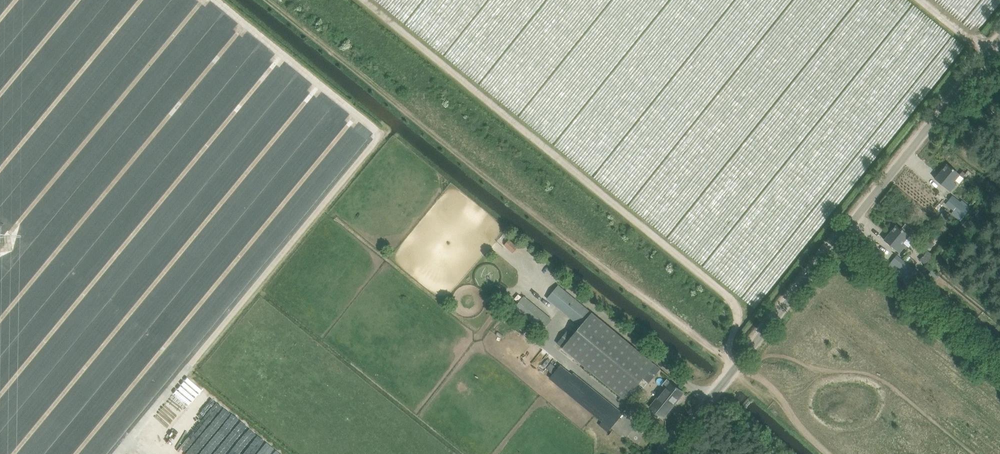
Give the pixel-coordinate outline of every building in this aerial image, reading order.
[(936,177),(936,178),(939,181),(951,191),(957,184),(954,181),(961,174),(948,163),(939,174),(936,177)] [(975,179),(986,188),(990,184),(979,175),(975,179)] [(953,195),(946,204),(962,216),(970,206),(962,200),(961,201),(953,195)] [(885,239),(885,240),(888,243),(900,253),(901,252),(907,245),(904,243),(910,235),(913,232),(904,225),(902,228),(897,225),(888,235),(885,239)] [(513,252),(518,246),(510,238),(505,244),(513,252)] [(927,249),(919,258),(926,264),(934,254),(927,249)] [(917,271),(897,254),(887,266),(908,284),(911,281),(920,288),(926,281),(916,272),(917,271)] [(940,276),(932,269),(926,276),(934,283),(940,276)] [(660,369),(558,285),(547,298),(581,326),(575,334),(569,328),(557,342),(631,404),(644,389),(638,384),(643,378),(649,382),(660,369)] [(514,308),(542,332),(553,319),(524,295),(514,308)] [(615,407),(573,372),(562,387),(603,421),(611,428),(623,413),(615,407)] [(663,418),(670,409),(684,392),(667,379),(662,385),(666,388),(650,407),(654,410),(652,412),(658,417),(660,415),(663,418)]
